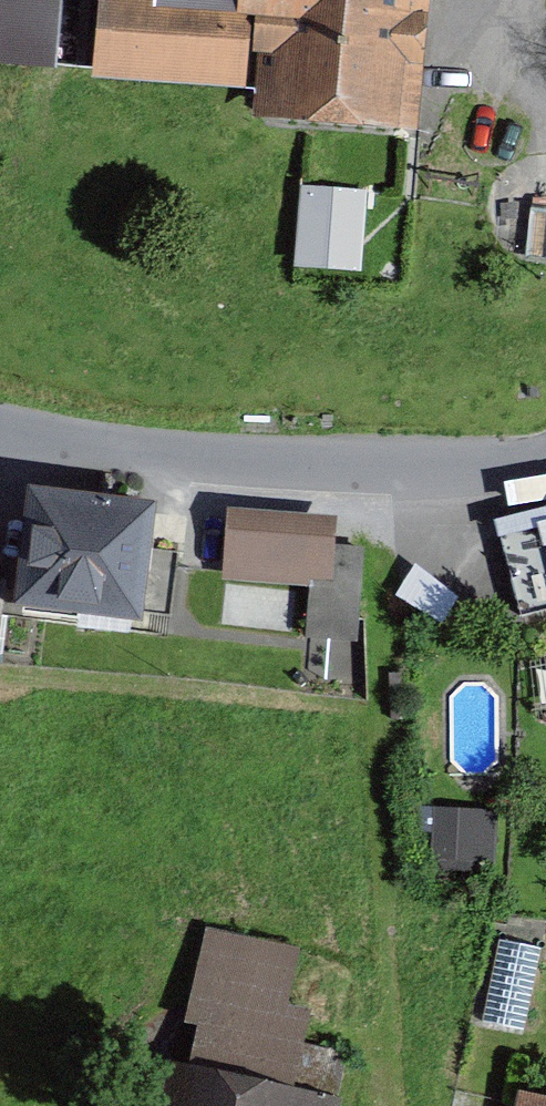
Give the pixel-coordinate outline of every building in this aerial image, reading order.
[(56,73),(67,0),(0,0),(0,64),(56,73)] [(115,68),(232,76),(237,11),(172,6),(172,0),(120,0),(115,68)] [(250,12),(270,14),(263,119),(305,122),(393,129),(403,0),(251,0),(250,12)] [(369,269),(372,186),(304,184),(301,267),(369,269)] [(36,505),(25,604),(171,619),(178,555),(142,552),(146,517),(36,505)] [(506,527),(529,621),(545,616),(545,517),(506,527)] [(362,556),(324,553),(325,532),(237,525),(233,578),(309,583),(306,624),(357,628),(362,556)] [(437,802),(435,861),(499,863),(500,804),(437,802)] [(487,1014),(527,1022),(543,944),(504,936),(487,1014)] [(348,1062),(207,1031),(191,1105),(338,1105),(348,1062)]
